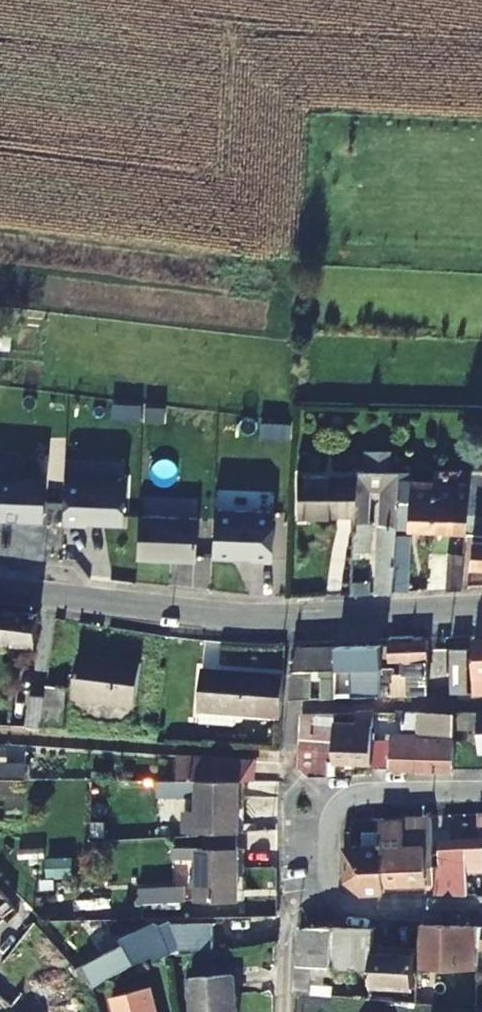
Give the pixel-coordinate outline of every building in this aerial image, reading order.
[(390,466),(390,448),(363,448),(363,466),(390,466)] [(0,471),(0,518),(44,520),(46,478),(22,477),(23,472),(0,471)] [(395,529),(431,530),(432,483),(432,471),(398,472),(395,525),(395,529)] [(379,524),(395,525),(398,472),(355,473),(354,479),(354,506),(368,507),(369,486),(381,487),(379,524)] [(354,506),(354,479),(297,476),(296,519),(336,520),(337,510),(354,509),(354,506)] [(95,478),(66,477),(64,525),(87,526),(87,524),(124,525),(126,483),(95,481),(95,478)] [(431,530),(466,531),(468,483),(432,483),(431,530)] [(275,512),(215,509),(213,556),(236,556),(236,553),(251,554),(251,560),(272,561),(275,512)] [(198,518),(140,516),(138,557),(196,560),(198,518)] [(369,551),(370,524),(353,523),(352,559),(361,559),(361,551),(369,551)] [(395,525),(379,524),(376,595),(393,594),(395,548),(395,529),(395,525)] [(472,545),(472,566),(481,567),(481,545),(472,545)] [(412,548),(395,548),(393,594),(410,593),(412,548)] [(463,590),(464,557),(437,558),(435,591),(463,590)] [(372,586),(351,586),(351,597),(372,595),(372,586)] [(34,644),(38,616),(0,612),(0,640),(34,644)] [(430,695),(430,645),(392,645),(392,661),(408,661),(410,687),(419,687),(420,695),(430,695)] [(384,697),(383,685),(383,646),(342,649),(343,671),(338,671),(338,699),(350,698),(351,671),(365,671),(365,690),(375,691),(376,697),(384,697)] [(313,672),(338,671),(343,671),(342,649),(296,650),(292,701),(313,700),(313,672)] [(468,649),(452,649),(452,694),(469,694),(468,649)] [(79,654),(74,696),(137,703),(141,660),(79,654)] [(203,709),(283,712),(284,672),(204,669),(203,709)] [(31,684),(30,696),(47,697),(48,685),(31,684)] [(66,687),(48,685),(47,697),(44,724),(63,726),(66,687)] [(406,686),(383,685),(384,697),(406,696),(406,686)] [(30,696),(27,726),(44,727),(44,724),(47,697),(30,696)] [(14,725),(14,699),(0,698),(0,724),(14,725)] [(333,763),(341,763),(373,764),(375,714),(360,714),(359,725),(336,725),(336,714),(302,715),(301,768),(313,778),(333,777),(333,763)] [(376,768),(455,772),(455,718),(421,717),(421,722),(404,722),(404,731),(437,731),(437,747),(376,747),(376,768)] [(241,780),(256,780),(258,761),(183,756),(181,780),(201,780),(241,780)] [(29,780),(29,762),(0,761),(0,780),(29,780)] [(203,836),(242,834),(241,780),(201,780),(203,836)] [(468,872),(481,872),(481,814),(479,814),(480,839),(443,843),(444,873),(468,872)] [(437,874),(435,819),(407,820),(405,825),(385,825),(386,850),(349,849),(350,882),(366,894),(388,894),(388,887),(438,885),(437,874)] [(198,853),(198,902),(244,901),(243,853),(198,853)] [(468,896),(468,872),(444,873),(437,874),(438,885),(438,895),(468,896)] [(186,899),(185,882),(139,885),(140,902),(186,899)] [(13,919),(20,911),(0,888),(0,911),(13,919)] [(259,933),(258,918),(231,918),(231,933),(259,933)] [(474,927),(422,926),(421,970),(443,970),(443,965),(474,966),(474,927)] [(374,953),(375,929),(308,928),(300,935),(298,964),(374,964),(374,953)] [(132,953),(142,949),(136,939),(127,943),(132,953)] [(87,965),(98,984),(138,964),(132,953),(127,943),(87,965)] [(156,946),(142,949),(132,953),(138,964),(160,956),(156,946)] [(416,953),(374,953),(374,964),(374,984),(416,984),(416,953)] [(0,979),(0,993),(15,1004),(25,991),(3,974),(0,979)] [(197,1011),(239,1011),(235,981),(194,984),(197,1011)] [(115,998),(119,1011),(161,1011),(153,987),(115,998)]
